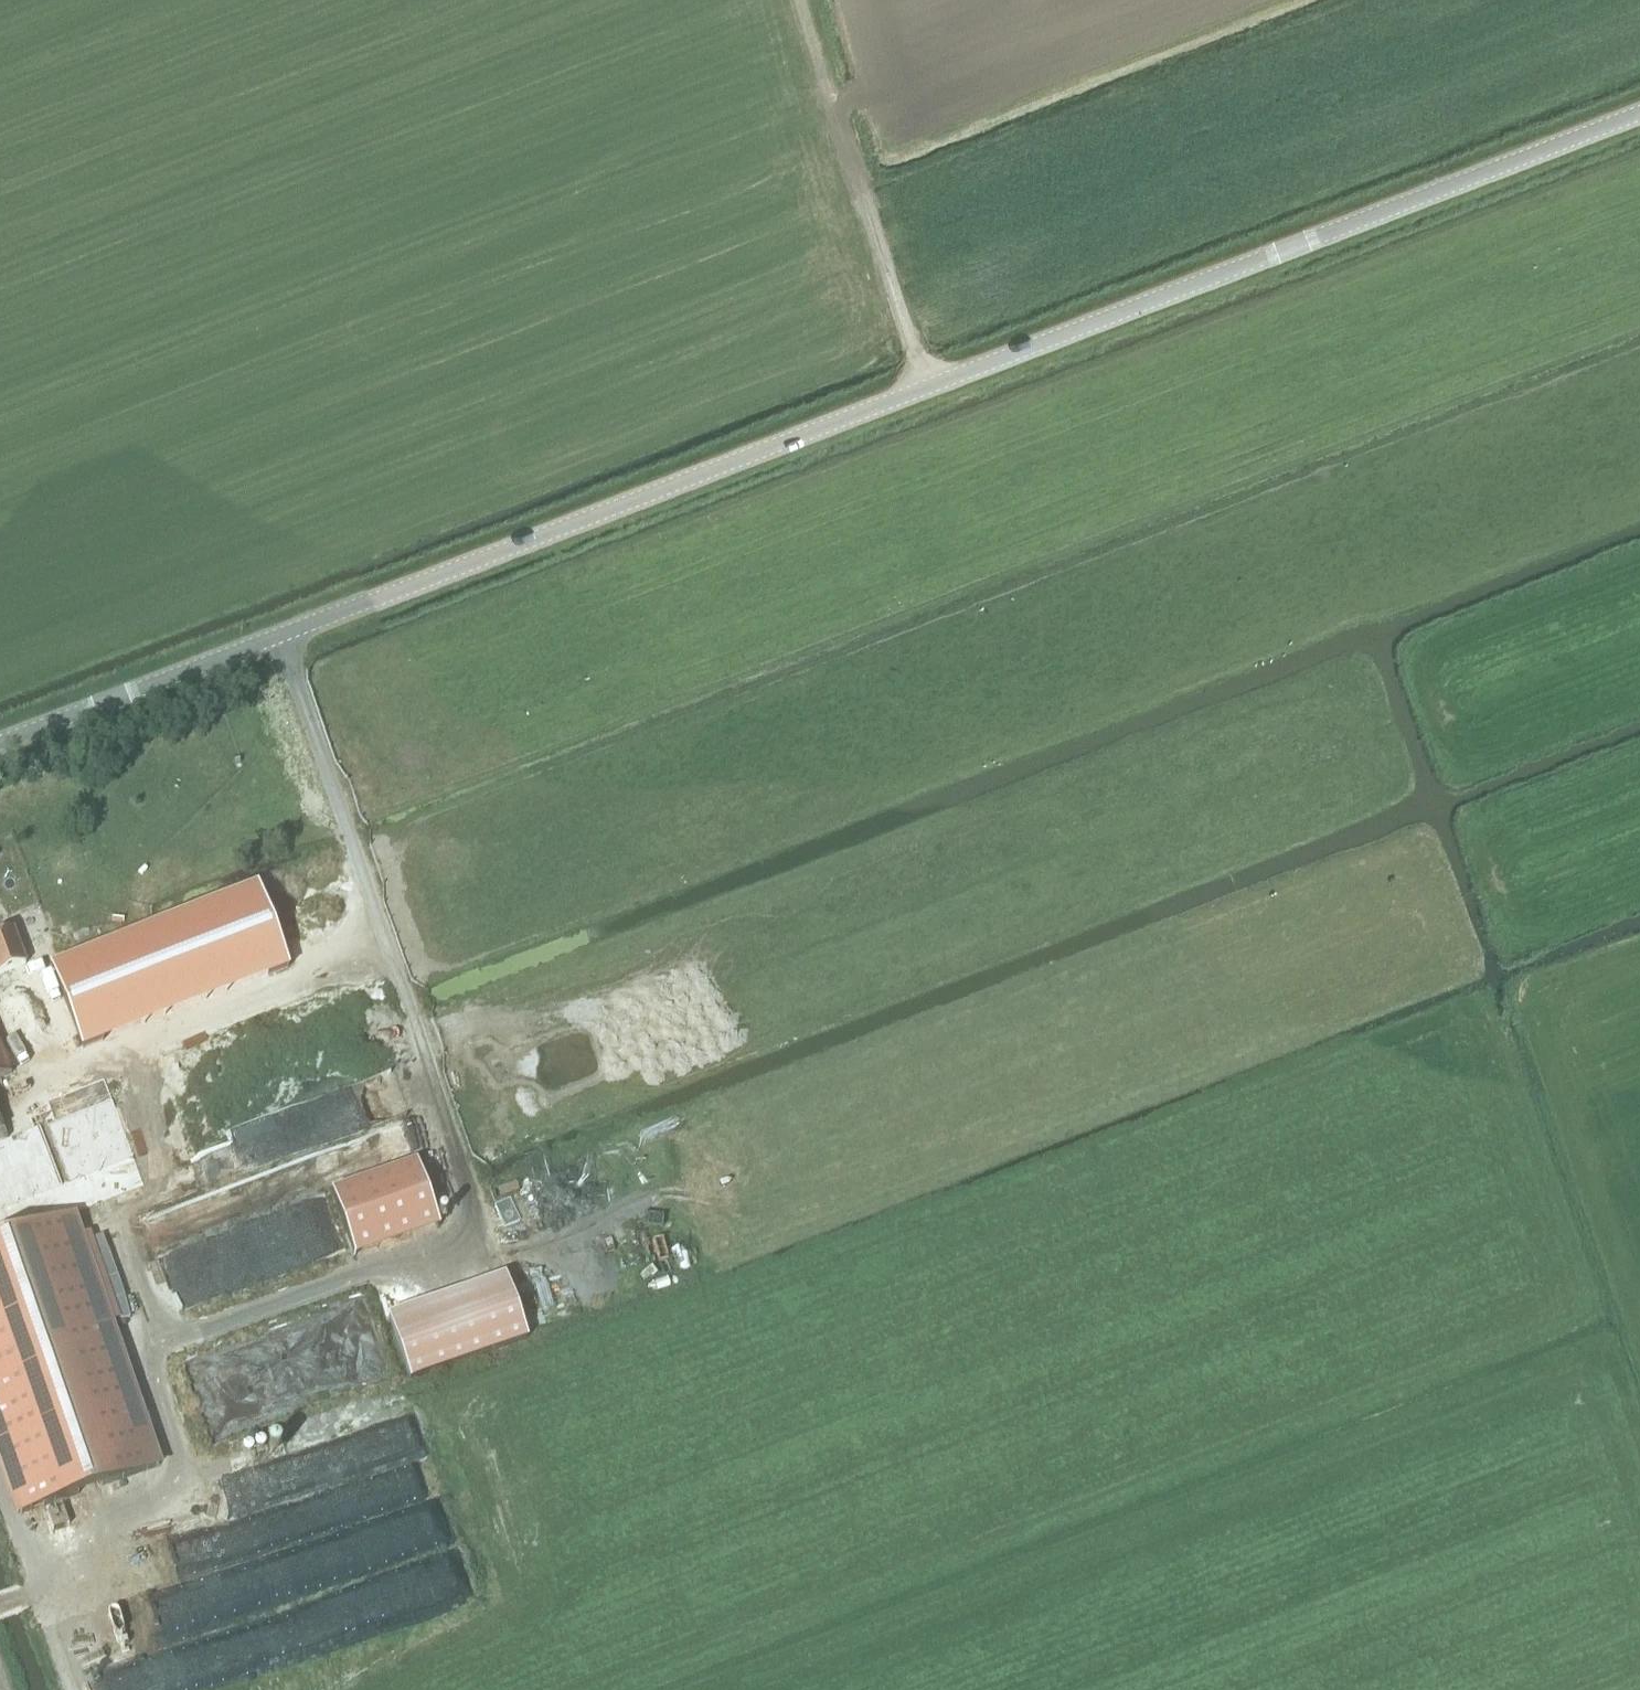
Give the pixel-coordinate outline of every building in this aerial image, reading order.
[(0,934),(0,973),(26,964),(13,929),(0,934)] [(12,1072),(0,1041),(0,1077),(12,1072)] [(0,1147),(0,1216),(143,1163),(113,1082),(52,1104),(60,1125),(0,1147)] [(8,1139),(0,1118),(0,1142),(8,1139)] [(440,1227),(417,1162),(332,1192),(355,1256),(440,1227)] [(62,1500),(100,1487),(162,1466),(75,1215),(14,1237),(0,1242),(0,1470),(16,1516),(62,1500)] [(528,1339),(506,1277),(390,1318),(411,1379),(528,1339)]
